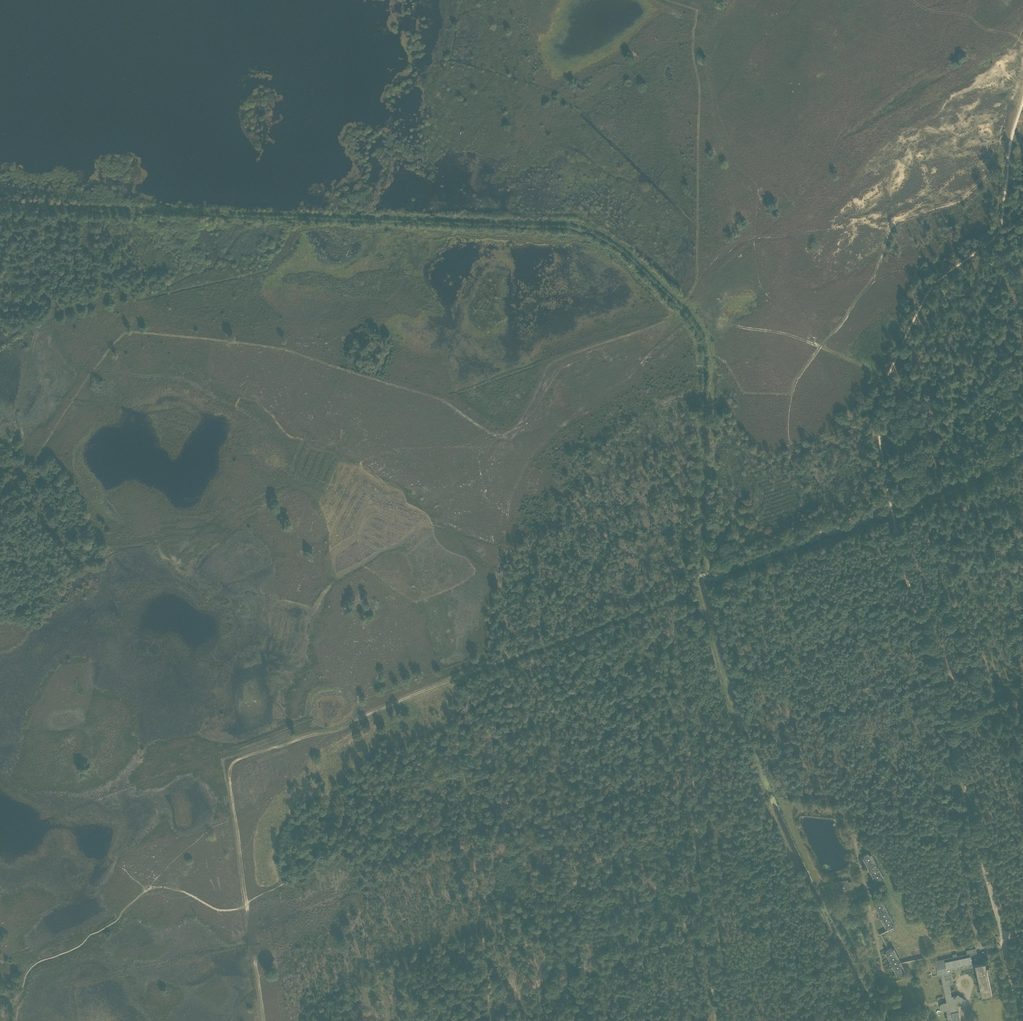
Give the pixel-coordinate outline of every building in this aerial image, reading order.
[(887,952),(885,952),(890,962),(889,963),(890,966),(892,965),(897,975),(903,971),(903,972),(904,971),(905,970),(901,963),(934,956),(936,963),(935,963),(938,975),(940,974),(945,998),(946,1002),(943,1003),(942,1003),(941,1004),(940,1005),(940,1006),(940,1008),(940,1009),(941,1010),(942,1010),(943,1011),(944,1011),(946,1010),(947,1013),(946,1014),(947,1019),(948,1019),(949,1020),(961,1020),(957,1004),(959,1001),(961,1002),(964,999),(958,995),(951,996),(949,984),(954,983),(951,972),(956,971),(956,973),(960,972),(960,970),(976,966),(983,995),(992,993),(986,968),(989,967),(989,965),(986,966),(985,962),(983,962),(981,953),(975,955),(974,952),(969,953),(957,956),(956,953),(952,954),(953,957),(938,960),(936,953),(934,953),(900,960),(894,948),(892,949),(891,947),(890,948),(883,934),(894,928),(892,924),(894,923),(882,901),(881,902),(880,900),(878,900),(871,886),(883,880),(881,876),(883,876),(871,853),(870,854),(868,852),(864,855),(865,857),(863,858),(868,867),(866,868),(868,871),(869,870),(874,880),(876,879),(877,880),(867,885),(876,901),(875,902),(876,904),(874,905),(879,914),(877,915),(879,919),(881,918),(886,927),(887,926),(888,928),(879,932),(887,949),(886,949),(887,952)] [(845,901),(848,900),(853,899),(852,892),(851,892),(850,889),(853,889),(851,881),(848,882),(848,879),(835,882),(838,898),(844,897),(845,901)]
